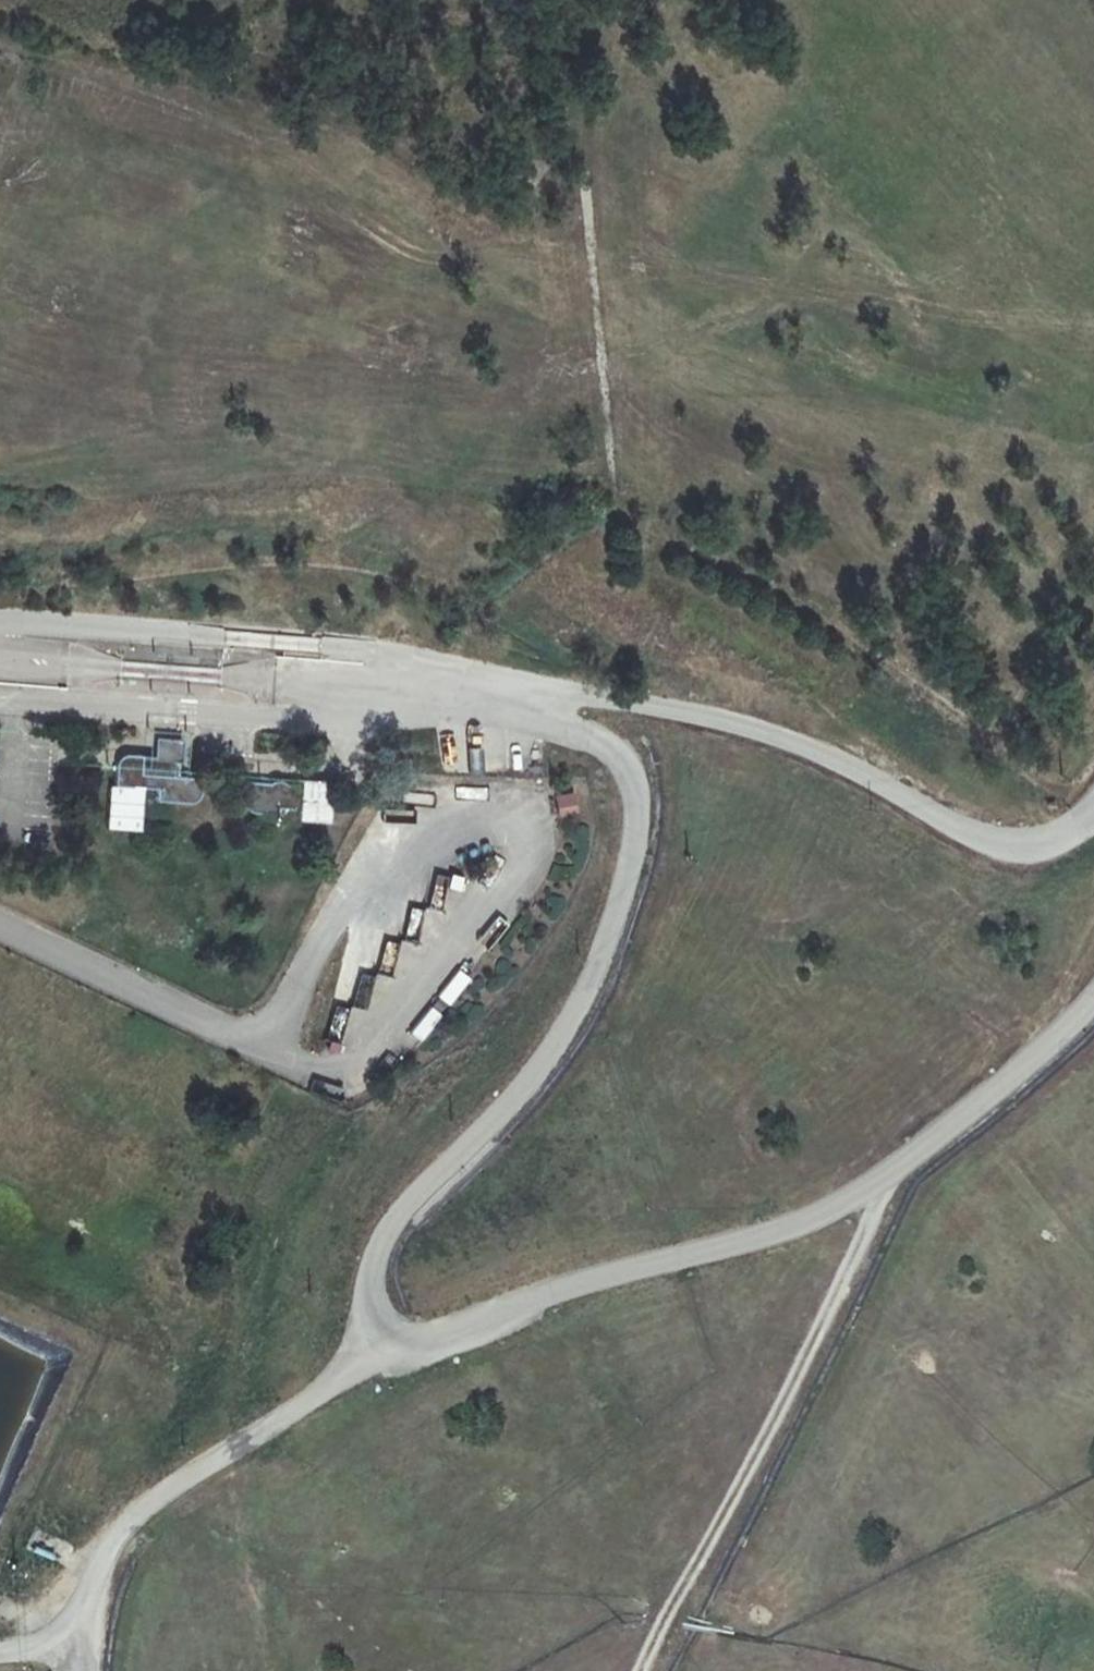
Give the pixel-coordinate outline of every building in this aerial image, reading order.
[(106,665),(108,677),(133,673),(131,661),(106,665)] [(299,781),(301,824),(332,823),(331,780),(299,781)] [(288,815),(288,781),(251,781),(251,815),(288,815)] [(573,791),(553,796),(558,817),(578,812),(573,791)] [(71,824),(58,847),(91,866),(87,874),(120,892),(129,888),(138,872),(115,858),(129,833),(113,824),(105,839),(80,825),(71,824)] [(458,971),(436,996),(448,1006),(470,981),(458,971)]
